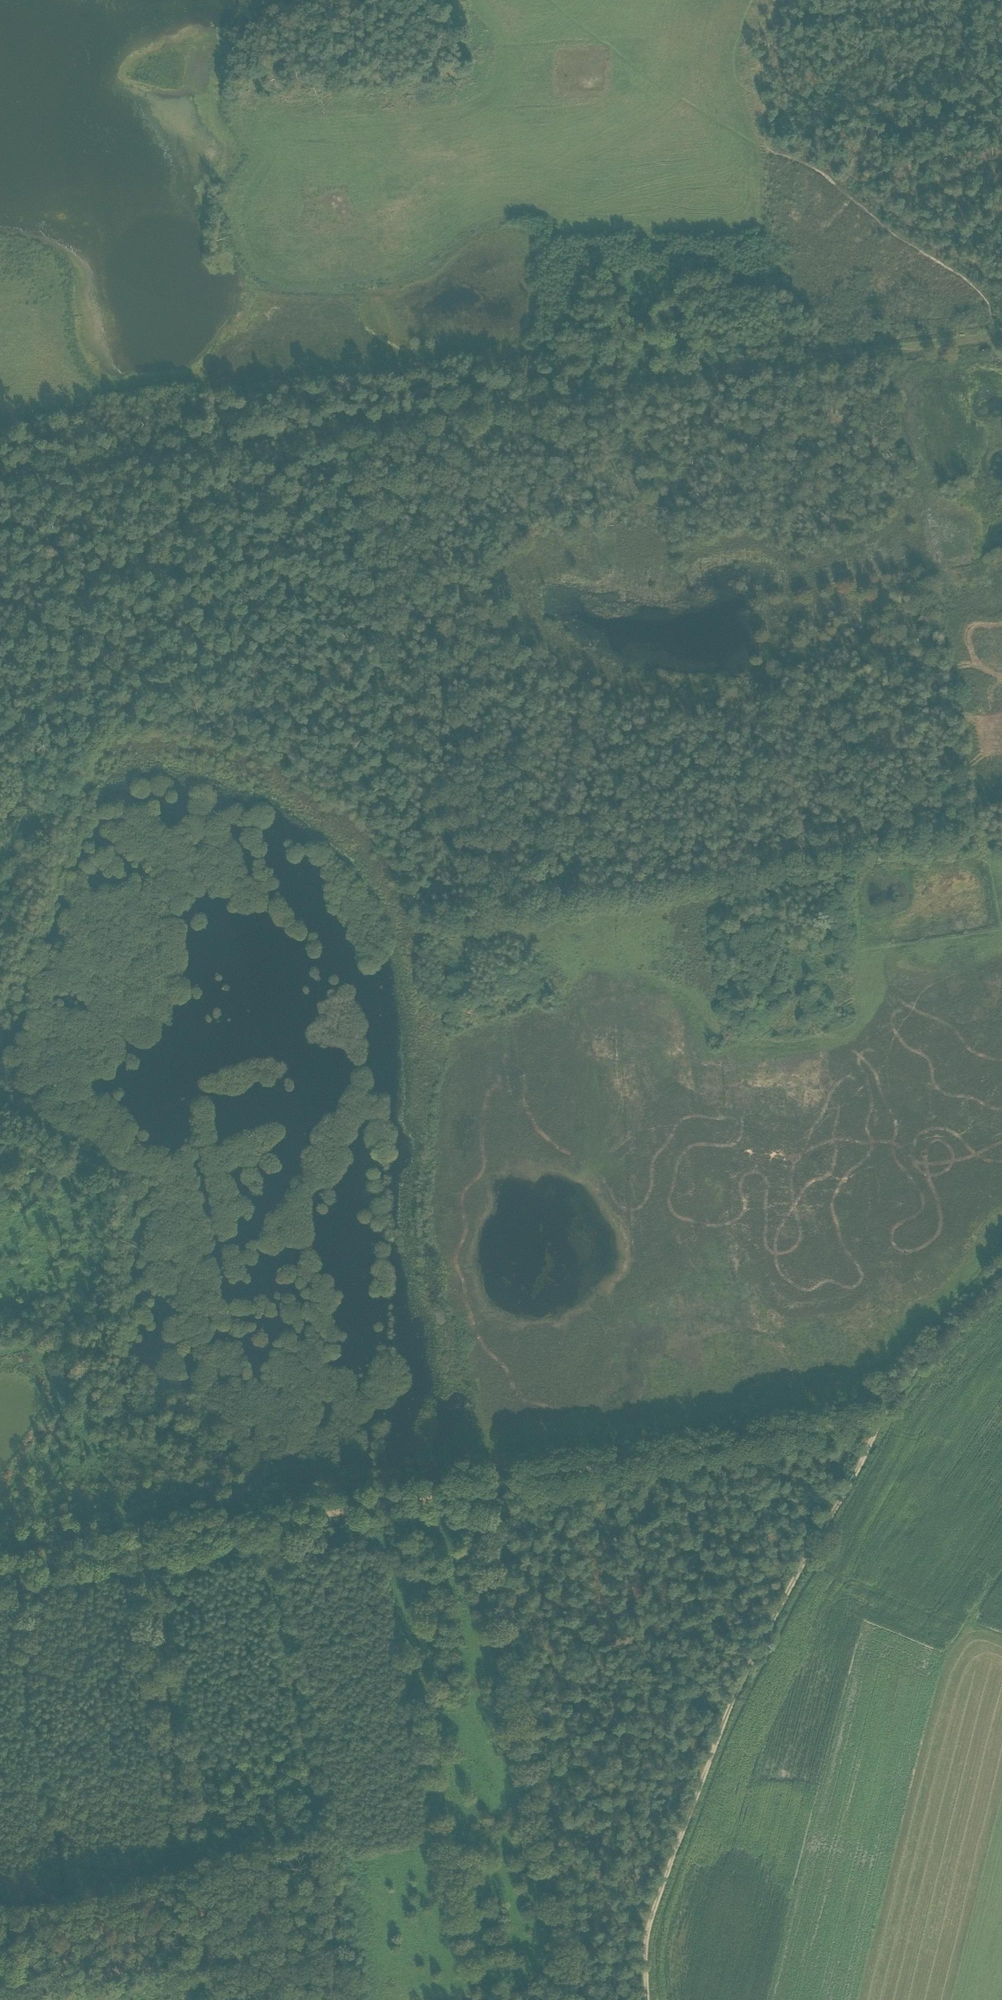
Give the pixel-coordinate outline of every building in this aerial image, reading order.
[(884,1386),(887,1393),(894,1390),(891,1383),(884,1386)]
